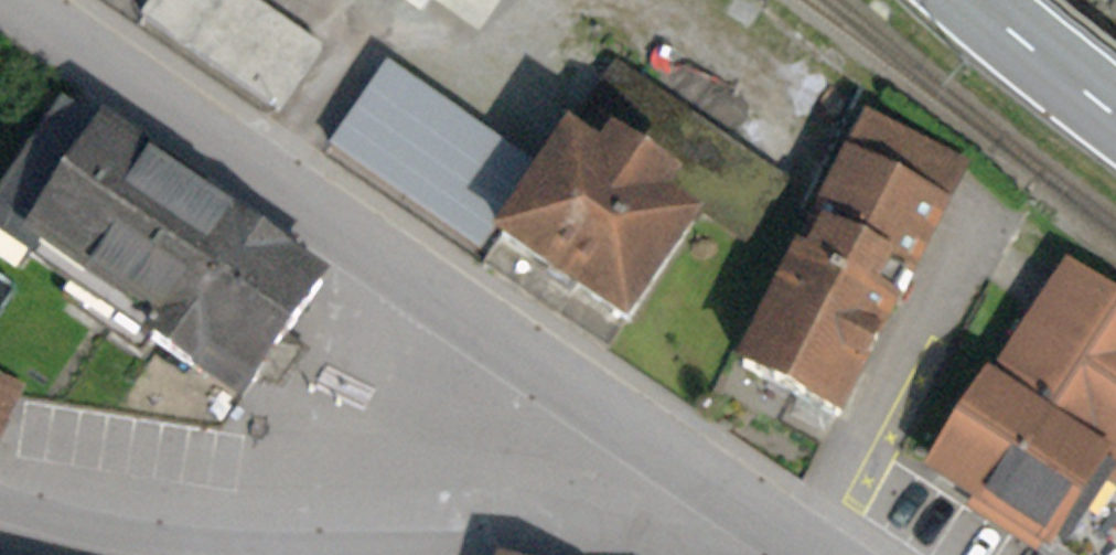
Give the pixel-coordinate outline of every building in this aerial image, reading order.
[(341,0),(200,0),(321,80),(364,15),(341,0)] [(0,205),(0,247),(225,404),(311,281),(66,110),(0,205)] [(963,177),(856,121),(720,377),(799,419),(827,433),(963,177)] [(542,145),(476,243),(603,330),(670,232),(642,212),(658,190),(595,147),(579,170),(542,145)] [(1058,270),(919,480),(1032,554),(1115,554),(1115,308),(1058,270)] [(0,328),(0,430),(19,438),(55,350),(0,328)]
